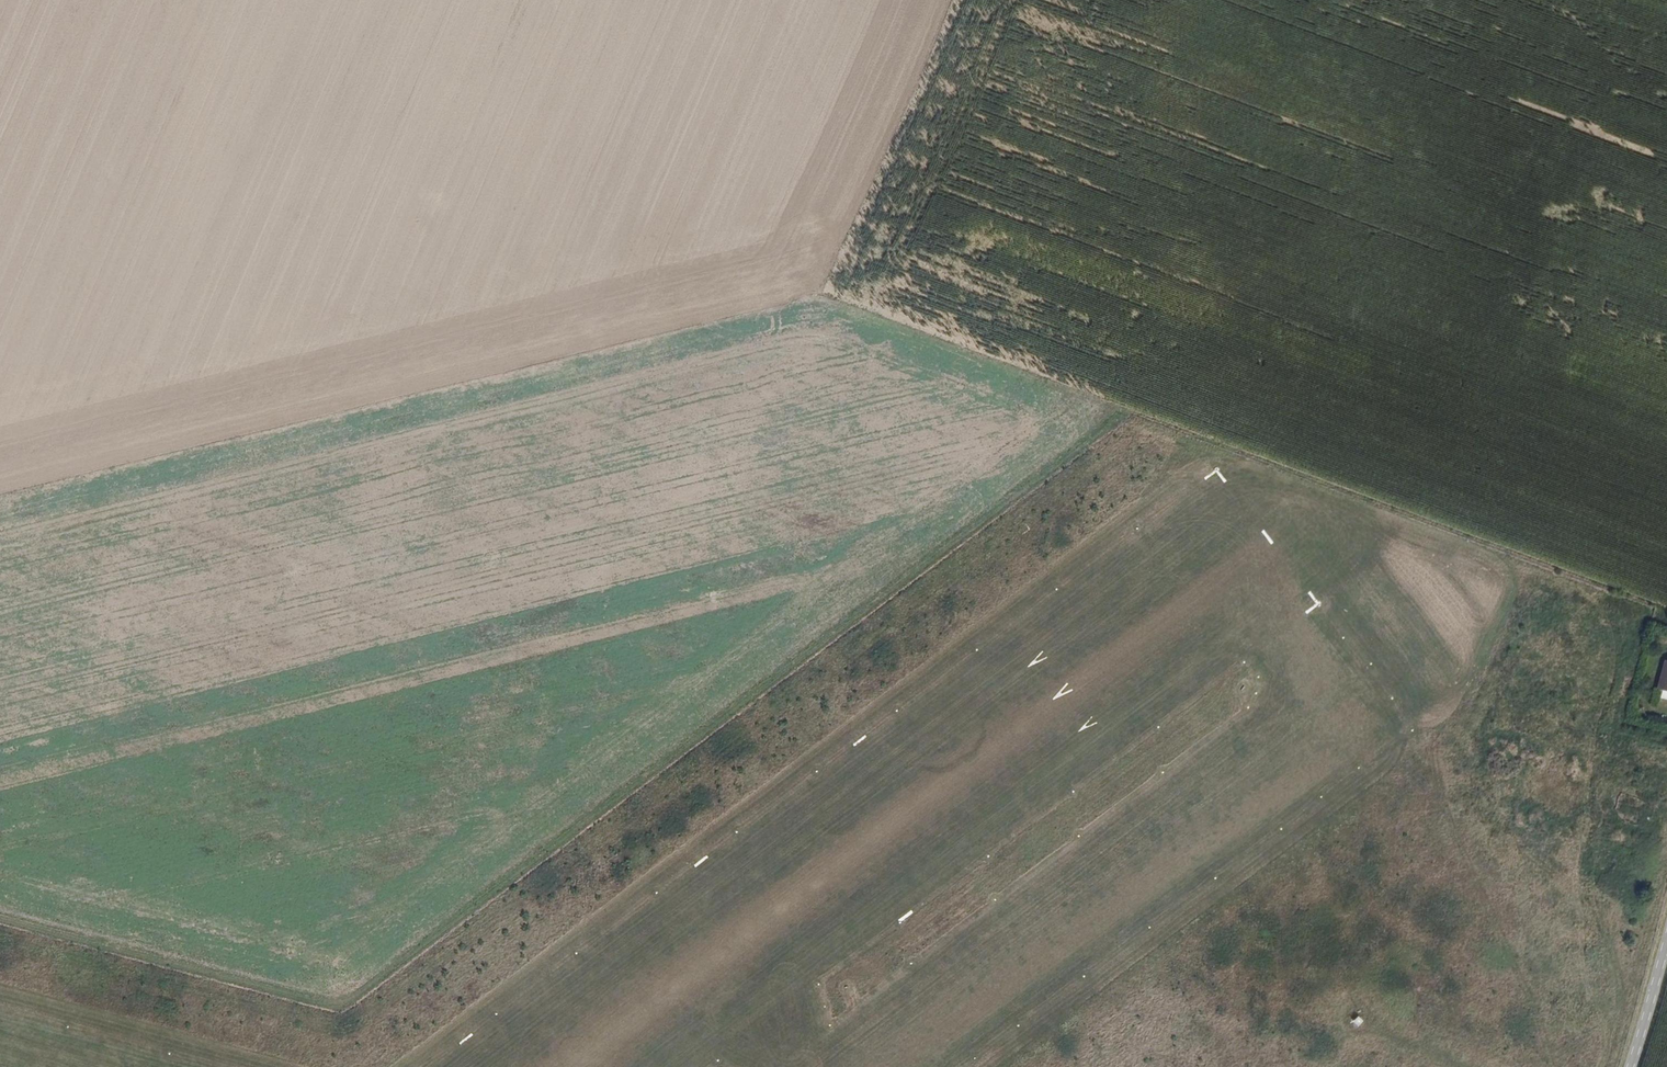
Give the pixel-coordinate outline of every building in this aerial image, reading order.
[(1654,705),(1663,707),(1666,708),(1666,677),(1663,675),(1658,674),(1650,704),(1654,705)] [(1663,707),(1654,705),(1653,712),(1660,713),(1663,707)] [(1366,1022),(1359,1017),(1353,1024),(1359,1028),(1366,1022)]
